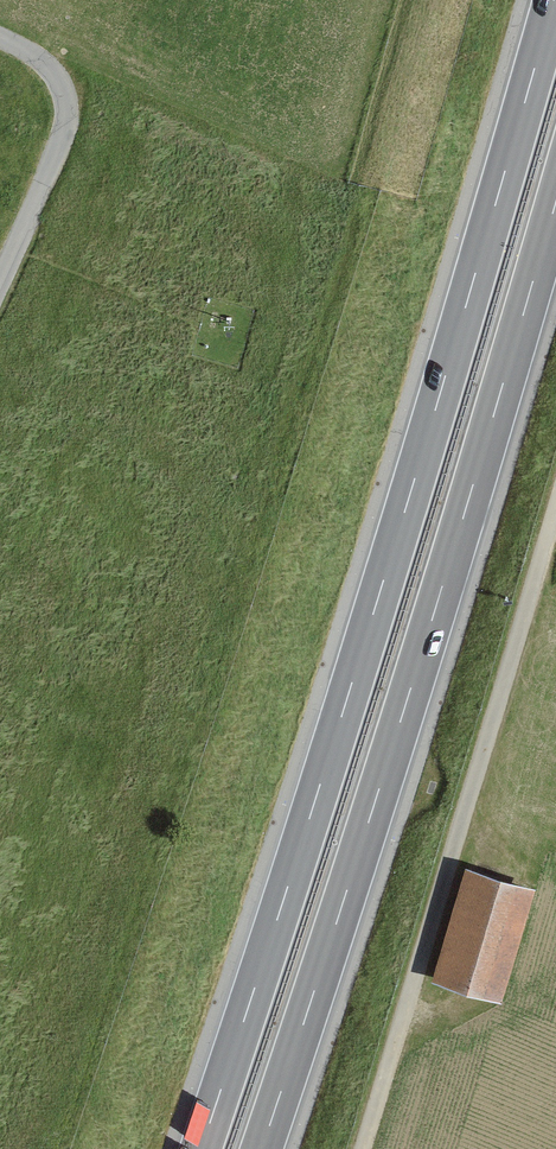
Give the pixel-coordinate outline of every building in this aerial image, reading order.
[(505,1004),(543,892),(472,869),(434,980),(505,1004)]
